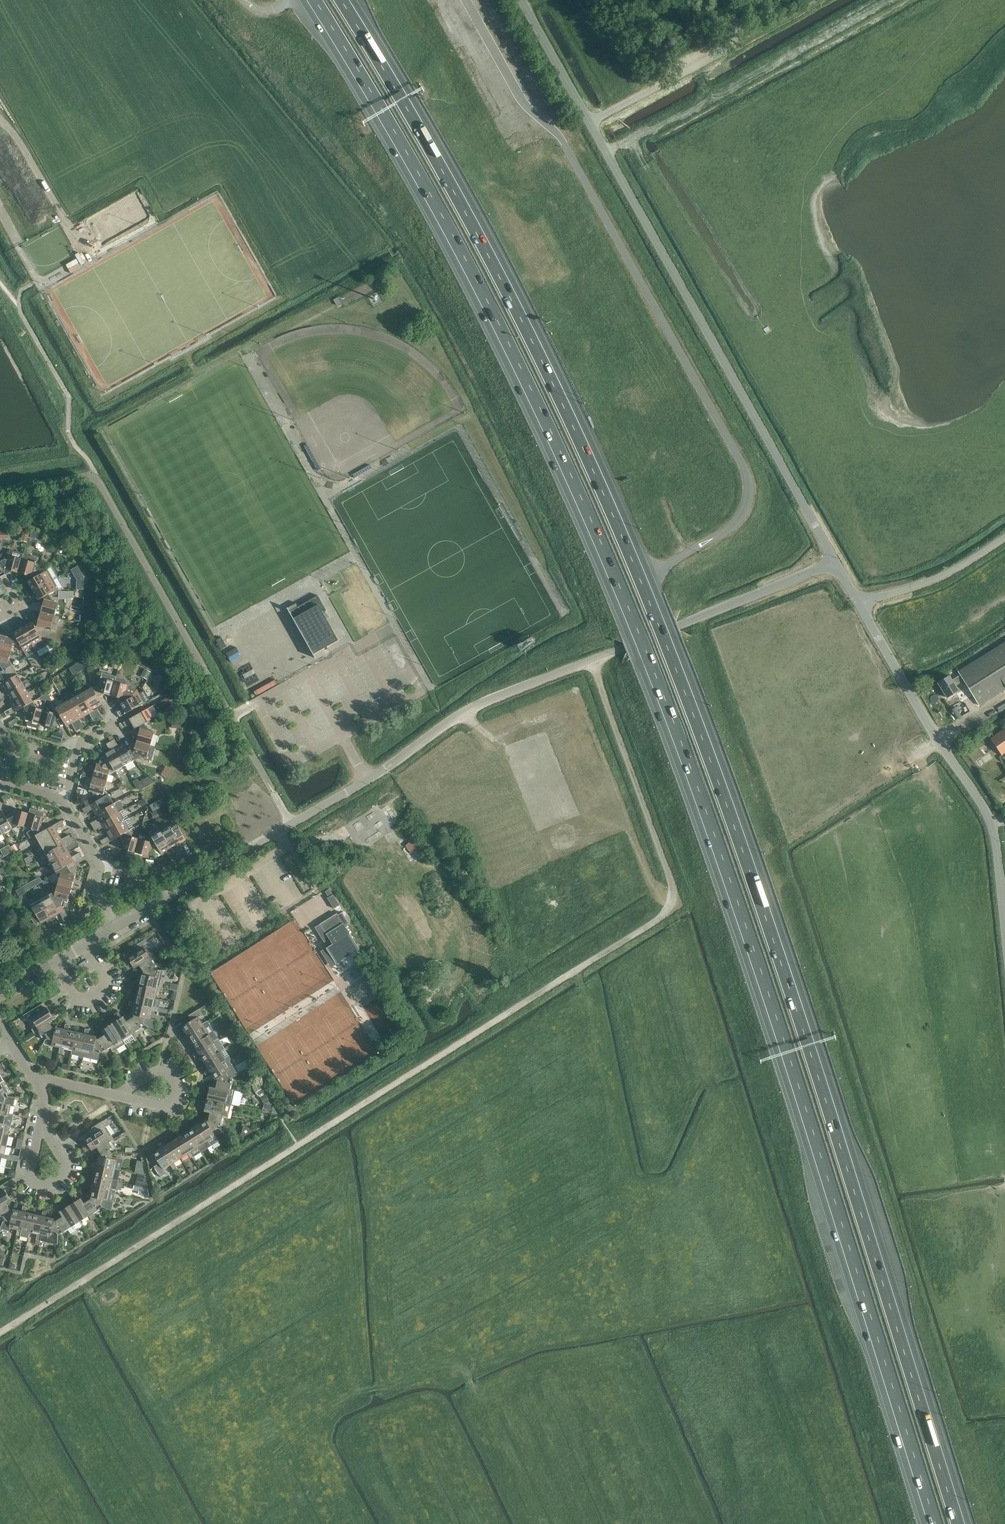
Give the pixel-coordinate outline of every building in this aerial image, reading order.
[(128,227),(146,217),(134,195),(94,218),(105,237),(127,225),(128,227)] [(8,555),(4,554),(0,556),(0,565),(0,566),(5,575),(11,571),(18,573),(22,559),(8,555)] [(43,569),(42,569),(35,567),(37,558),(23,554),(22,559),(18,573),(24,575),(28,582),(38,576),(45,572),(43,569)] [(27,594),(52,580),(47,571),(45,572),(38,576),(28,582),(31,586),(25,590),(27,594)] [(48,595),(57,589),(52,580),(27,594),(29,598),(35,594),(38,600),(48,594),(48,595)] [(52,601),(48,595),(48,594),(38,600),(42,606),(40,613),(54,616),(58,603),(52,601)] [(313,654),(338,640),(323,612),(326,610),(318,595),(289,611),(313,654)] [(59,618),(54,616),(40,613),(38,619),(32,623),(38,632),(44,629),(55,632),(59,618)] [(38,632),(32,623),(32,622),(27,625),(23,619),(19,621),(33,646),(36,652),(46,646),(38,632)] [(36,652),(33,646),(19,621),(15,624),(18,630),(14,633),(19,642),(19,643),(27,657),(36,652)] [(19,643),(19,642),(14,633),(13,633),(7,637),(1,635),(0,637),(0,650),(11,653),(13,646),(19,643)] [(221,649),(226,646),(221,637),(216,640),(221,649)] [(1004,689),(1004,642),(958,671),(960,674),(952,680),(949,675),(938,682),(947,697),(958,690),(955,686),(964,680),(979,705),(1004,689)] [(11,653),(0,650),(0,665),(3,670),(3,671),(13,666),(9,659),(11,653)] [(83,661),(72,665),(74,672),(86,667),(83,661)] [(17,675),(13,666),(3,671),(3,670),(0,672),(0,684),(17,675)] [(147,679),(150,674),(144,671),(141,676),(147,679)] [(111,696),(116,676),(102,672),(101,678),(100,678),(98,684),(92,688),(97,697),(104,694),(111,696)] [(26,682),(25,680),(22,682),(17,675),(0,684),(0,687),(2,690),(0,691),(0,696),(26,682)] [(120,704),(137,694),(135,691),(127,689),(128,685),(125,685),(126,681),(125,679),(116,676),(111,696),(117,697),(120,704)] [(162,693),(170,688),(167,681),(158,686),(162,693)] [(27,692),(23,685),(27,683),(26,682),(0,696),(0,701),(6,698),(9,703),(27,692)] [(103,706),(97,697),(92,688),(83,693),(83,692),(83,693),(98,719),(102,717),(97,709),(103,706)] [(144,703),(143,701),(149,698),(144,691),(139,693),(137,694),(120,704),(123,709),(117,712),(120,717),(126,713),(144,703)] [(23,707),(33,702),(27,692),(9,703),(12,708),(4,712),(7,716),(23,707)] [(94,722),(98,719),(83,693),(74,698),(84,716),(89,714),(94,722)] [(162,707),(175,700),(176,699),(173,694),(159,702),(162,707)] [(79,719),(84,716),(74,698),(64,703),(80,729),(84,727),(79,719)] [(36,708),(34,705),(33,702),(23,707),(27,713),(25,720),(29,721),(27,726),(38,729),(39,724),(43,710),(36,708)] [(61,718),(56,708),(53,703),(50,704),(53,710),(50,712),(43,710),(39,724),(53,728),(55,721),(61,718)] [(76,732),(80,729),(64,703),(56,708),(61,718),(66,727),(71,724),(76,732)] [(157,718),(157,714),(152,706),(123,722),(125,727),(131,723),(134,728),(144,723),(153,719),(157,718)] [(181,720),(178,720),(173,719),(172,727),(180,728),(181,720)] [(148,730),(144,723),(134,728),(138,735),(136,741),(150,745),(154,732),(148,730)] [(990,738),(991,740),(1000,753),(1001,755),(1004,753),(1004,752),(1004,728),(990,738)] [(133,761),(128,751),(123,743),(117,746),(114,740),(110,742),(124,766),(133,761)] [(155,747),(150,745),(136,741),(134,748),(128,751),(133,761),(140,758),(146,759),(151,761),(154,749),(155,747)] [(115,771),(124,766),(110,742),(106,744),(110,750),(104,753),(106,756),(109,762),(110,762),(115,771)] [(108,775),(115,771),(110,762),(109,762),(106,756),(101,758),(100,765),(96,764),(93,778),(107,781),(108,775)] [(167,777),(171,769),(166,766),(161,774),(167,777)] [(150,774),(135,782),(139,790),(154,782),(150,774)] [(105,788),(107,781),(93,778),(89,791),(95,793),(96,795),(84,802),(86,806),(99,799),(99,800),(108,795),(105,788)] [(95,814),(114,803),(113,804),(108,795),(99,800),(99,799),(86,806),(82,809),(85,814),(92,809),(95,814)] [(162,797),(150,804),(153,810),(166,804),(162,797)] [(92,827),(122,811),(121,809),(118,811),(114,803),(95,814),(98,819),(90,823),(92,827)] [(12,829),(7,819),(0,807),(0,829),(3,834),(12,829)] [(25,827),(30,809),(29,813),(15,809),(13,816),(7,819),(12,829),(18,825),(25,827)] [(41,824),(43,817),(44,813),(30,809),(25,827),(32,829),(35,836),(45,830),(41,824)] [(105,832),(123,821),(119,814),(123,812),(122,811),(92,827),(94,831),(102,827),(105,832)] [(40,845),(59,834),(56,829),(64,825),(61,821),(45,830),(35,836),(40,845)] [(119,836),(128,830),(123,821),(105,832),(108,837),(100,841),(102,845),(119,836)] [(176,823),(161,832),(177,861),(181,858),(175,848),(181,845),(179,843),(186,840),(178,826),(176,823)] [(132,837),(130,834),(128,830),(119,836),(123,842),(121,849),(135,853),(139,839),(132,837)] [(172,864),(177,861),(161,832),(152,837),(157,846),(162,856),(167,853),(169,856),(168,857),(172,864)] [(72,839),(69,835),(61,839),(59,834),(40,845),(45,853),(72,839)] [(151,850),(157,846),(152,837),(145,841),(139,839),(135,853),(149,856),(151,850)] [(69,852),(66,847),(74,843),(72,839),(45,853),(45,854),(50,863),(69,852)] [(13,851),(18,848),(19,845),(18,843),(10,847),(13,851)] [(56,872),(65,867),(82,857),(79,853),(71,857),(69,852),(50,863),(55,872),(56,872)] [(71,888),(75,875),(69,873),(65,867),(56,872),(59,878),(57,885),(71,888)] [(48,885),(49,882),(41,880),(41,879),(37,878),(15,890),(19,896),(26,893),(26,891),(42,882),(45,886),(48,885)] [(67,902),(71,888),(57,885),(55,891),(49,895),(55,904),(60,913),(64,910),(62,907),(63,906),(64,902),(67,902)] [(60,913),(55,904),(49,895),(39,900),(54,924),(56,928),(61,926),(56,917),(55,918),(54,916),(60,913)] [(50,927),(54,924),(39,900),(31,905),(33,910),(28,913),(34,925),(40,922),(41,923),(46,920),(50,927)] [(335,964),(354,952),(359,949),(336,913),(319,924),(332,944),(325,948),(335,964)] [(156,958),(148,945),(145,939),(135,946),(138,951),(128,957),(132,964),(128,966),(130,969),(138,963),(149,956),(152,960),(156,958)] [(155,965),(152,960),(149,956),(138,963),(143,972),(143,975),(154,977),(155,972),(158,970),(157,970),(154,965),(155,965)] [(158,989),(158,986),(160,978),(162,970),(158,970),(155,972),(154,977),(143,975),(141,974),(139,982),(134,981),(133,985),(138,986),(139,984),(158,989)] [(163,988),(158,986),(158,989),(139,984),(138,986),(136,994),(155,998),(157,991),(162,992),(163,988)] [(155,999),(155,998),(136,994),(135,1002),(130,1001),(129,1005),(134,1006),(134,1004),(153,1008),(154,1006),(155,999)] [(53,1017),(50,1012),(47,1007),(46,1008),(43,1003),(23,1015),(26,1021),(28,1020),(33,1028),(32,1029),(34,1033),(39,1030),(37,1027),(47,1020),(48,1020),(53,1017)] [(158,1008),(154,1006),(153,1008),(134,1004),(134,1006),(132,1014),(133,1015),(144,1017),(150,1018),(152,1011),(157,1012),(158,1008)] [(204,1025),(203,1024),(198,1017),(203,1014),(199,1009),(189,1015),(192,1020),(182,1027),(186,1034),(182,1037),(184,1040),(188,1038),(187,1036),(204,1025)] [(131,1033),(125,1022),(122,1018),(119,1014),(116,1016),(118,1019),(112,1023),(126,1043),(134,1038),(138,1036),(135,1031),(131,1033)] [(143,1022),(144,1017),(133,1015),(133,1017),(125,1022),(131,1033),(135,1031),(144,1025),(143,1022)] [(42,1035),(45,1040),(48,1038),(53,1040),(55,1029),(53,1029),(48,1020),(47,1020),(37,1027),(39,1030),(42,1035)] [(211,1021),(208,1023),(207,1021),(203,1024),(204,1025),(187,1036),(188,1038),(193,1044),(213,1031),(209,1025),(212,1023),(211,1021)] [(117,1049),(126,1043),(112,1023),(103,1029),(107,1033),(113,1044),(110,1047),(113,1052),(117,1049)] [(72,1050),(76,1032),(68,1030),(69,1025),(65,1024),(64,1029),(66,1030),(62,1048),(64,1048),(72,1050)] [(66,1030),(64,1029),(56,1027),(55,1029),(53,1040),(52,1045),(60,1047),(58,1053),(62,1053),(64,1048),(62,1048),(66,1030)] [(93,1049),(96,1038),(96,1037),(88,1035),(89,1029),(85,1029),(84,1034),(86,1034),(82,1052),(84,1053),(83,1057),(98,1061),(100,1053),(99,1050),(93,1049)] [(213,1041),(218,1039),(213,1031),(193,1044),(197,1051),(192,1054),(195,1058),(199,1055),(198,1053),(214,1043),(213,1041)] [(86,1034),(84,1034),(76,1032),(72,1050),(71,1054),(79,1056),(78,1058),(82,1058),(83,1057),(84,1053),(82,1052),(86,1034)] [(110,1047),(113,1044),(107,1033),(98,1039),(96,1038),(93,1049),(99,1050),(100,1053),(110,1047)] [(203,1062),(224,1049),(218,1039),(213,1041),(214,1043),(198,1053),(199,1055),(203,1062)] [(224,1059),(229,1056),(224,1049),(203,1062),(208,1069),(203,1071),(205,1075),(210,1072),(209,1070),(225,1060),(224,1059)] [(234,1068),(229,1060),(231,1059),(229,1056),(224,1059),(225,1060),(209,1070),(210,1072),(214,1079),(216,1078),(234,1068)] [(227,1082),(228,1077),(231,1077),(238,1074),(234,1068),(216,1078),(217,1080),(215,1090),(228,1093),(230,1083),(227,1082)] [(2,1087),(0,1084),(0,1103),(4,1104),(6,1098),(8,1097),(6,1093),(10,1090),(6,1085),(2,1087)] [(215,1090),(210,1089),(207,1099),(225,1103),(231,1104),(234,1090),(230,1089),(228,1098),(227,1098),(228,1093),(215,1090)] [(235,1091),(233,1103),(247,1105),(248,1093),(235,1091)] [(8,1113),(10,1106),(13,1106),(15,1097),(8,1097),(6,1098),(4,1104),(0,1103),(0,1113),(8,1115),(8,1113)] [(231,1104),(225,1103),(207,1099),(205,1109),(210,1111),(211,1111),(211,1110),(223,1113),(222,1118),(227,1119),(231,1104)] [(221,1123),(222,1118),(223,1113),(211,1110),(211,1111),(210,1111),(208,1120),(206,1122),(212,1131),(216,1128),(219,1129),(220,1123),(221,1123)] [(8,1113),(8,1115),(0,1113),(0,1124),(6,1125),(7,1117),(12,1118),(13,1114),(8,1113)] [(212,1131),(206,1122),(205,1120),(201,1123),(199,1121),(197,1122),(195,1120),(192,1122),(193,1125),(194,1127),(196,1126),(207,1142),(208,1141),(211,1145),(219,1140),(216,1136),(222,1133),(219,1129),(216,1128),(212,1131)] [(110,1136),(107,1132),(104,1127),(106,1127),(102,1121),(89,1130),(92,1135),(85,1139),(90,1149),(96,1145),(110,1136)] [(6,1125),(0,1124),(0,1134),(3,1135),(4,1133),(7,1134),(9,1126),(6,1125)] [(190,1127),(191,1129),(188,1131),(198,1148),(200,1152),(211,1145),(208,1141),(207,1142),(196,1126),(194,1127),(193,1125),(190,1127)] [(198,1148),(188,1131),(181,1136),(178,1131),(174,1133),(177,1138),(179,1137),(189,1153),(191,1152),(198,1148)] [(6,1146),(9,1134),(7,1134),(4,1133),(3,1135),(0,1134),(0,1145),(6,1146)] [(112,1147),(109,1142),(114,1139),(111,1135),(110,1136),(96,1145),(101,1154),(100,1156),(111,1159),(112,1156),(112,1153),(114,1152),(112,1147)] [(194,1156),(191,1152),(189,1153),(179,1137),(177,1138),(170,1142),(181,1158),(187,1154),(190,1158),(194,1156)] [(181,1158),(170,1142),(163,1146),(160,1142),(157,1144),(160,1149),(162,1148),(172,1164),(174,1163),(181,1158)] [(160,1149),(153,1153),(159,1163),(154,1166),(160,1177),(166,1173),(163,1169),(170,1165),(173,1169),(175,1168),(176,1167),(174,1163),(172,1164),(162,1148),(160,1149)] [(92,1163),(91,1167),(96,1168),(96,1166),(115,1170),(115,1168),(120,1170),(123,1159),(112,1156),(111,1159),(100,1156),(99,1156),(97,1164),(92,1163)] [(120,1170),(115,1168),(115,1170),(96,1166),(96,1168),(94,1176),(118,1182),(119,1173),(120,1170)] [(116,1189),(118,1182),(94,1176),(92,1184),(87,1183),(86,1187),(91,1188),(92,1186),(110,1190),(110,1188),(116,1189)] [(108,1201),(110,1190),(92,1186),(91,1188),(89,1196),(91,1197),(102,1199),(108,1201)] [(148,1188),(140,1186),(138,1194),(149,1196),(148,1188)] [(5,1202),(10,1199),(4,1190),(0,1193),(0,1205),(5,1202)] [(113,1202),(108,1201),(102,1199),(91,1197),(90,1199),(82,1204),(89,1215),(93,1213),(98,1210),(97,1209),(102,1206),(111,1211),(113,1202)] [(89,1215),(82,1204),(79,1199),(70,1205),(80,1221),(88,1216),(91,1220),(95,1218),(93,1213),(89,1215)] [(13,1211),(11,1211),(5,1202),(0,1205),(0,1218),(3,1222),(5,1220),(11,1222),(14,1212),(13,1211)] [(82,1225),(80,1221),(70,1205),(61,1211),(64,1215),(74,1231),(75,1229),(80,1228),(82,1225)] [(29,1233),(33,1214),(25,1212),(27,1207),(23,1206),(21,1211),(23,1212),(19,1231),(21,1231),(20,1236),(28,1238),(29,1233)] [(21,1211),(13,1209),(13,1211),(14,1212),(11,1222),(5,1220),(3,1222),(0,1228),(0,1229),(8,1231),(9,1228),(17,1230),(16,1235),(20,1236),(21,1231),(19,1231),(23,1212),(21,1211)] [(56,1232),(53,1220),(53,1219),(45,1217),(46,1211),(43,1211),(41,1216),(43,1216),(39,1235),(41,1236),(40,1240),(57,1245),(58,1235),(58,1234),(56,1232)] [(43,1216),(41,1216),(33,1214),(29,1233),(37,1235),(36,1239),(40,1240),(41,1236),(39,1235),(43,1216)] [(74,1232),(74,1231),(64,1215),(56,1221),(53,1220),(56,1232),(58,1234),(62,1232),(63,1232),(67,1229),(70,1234),(74,1232)]
